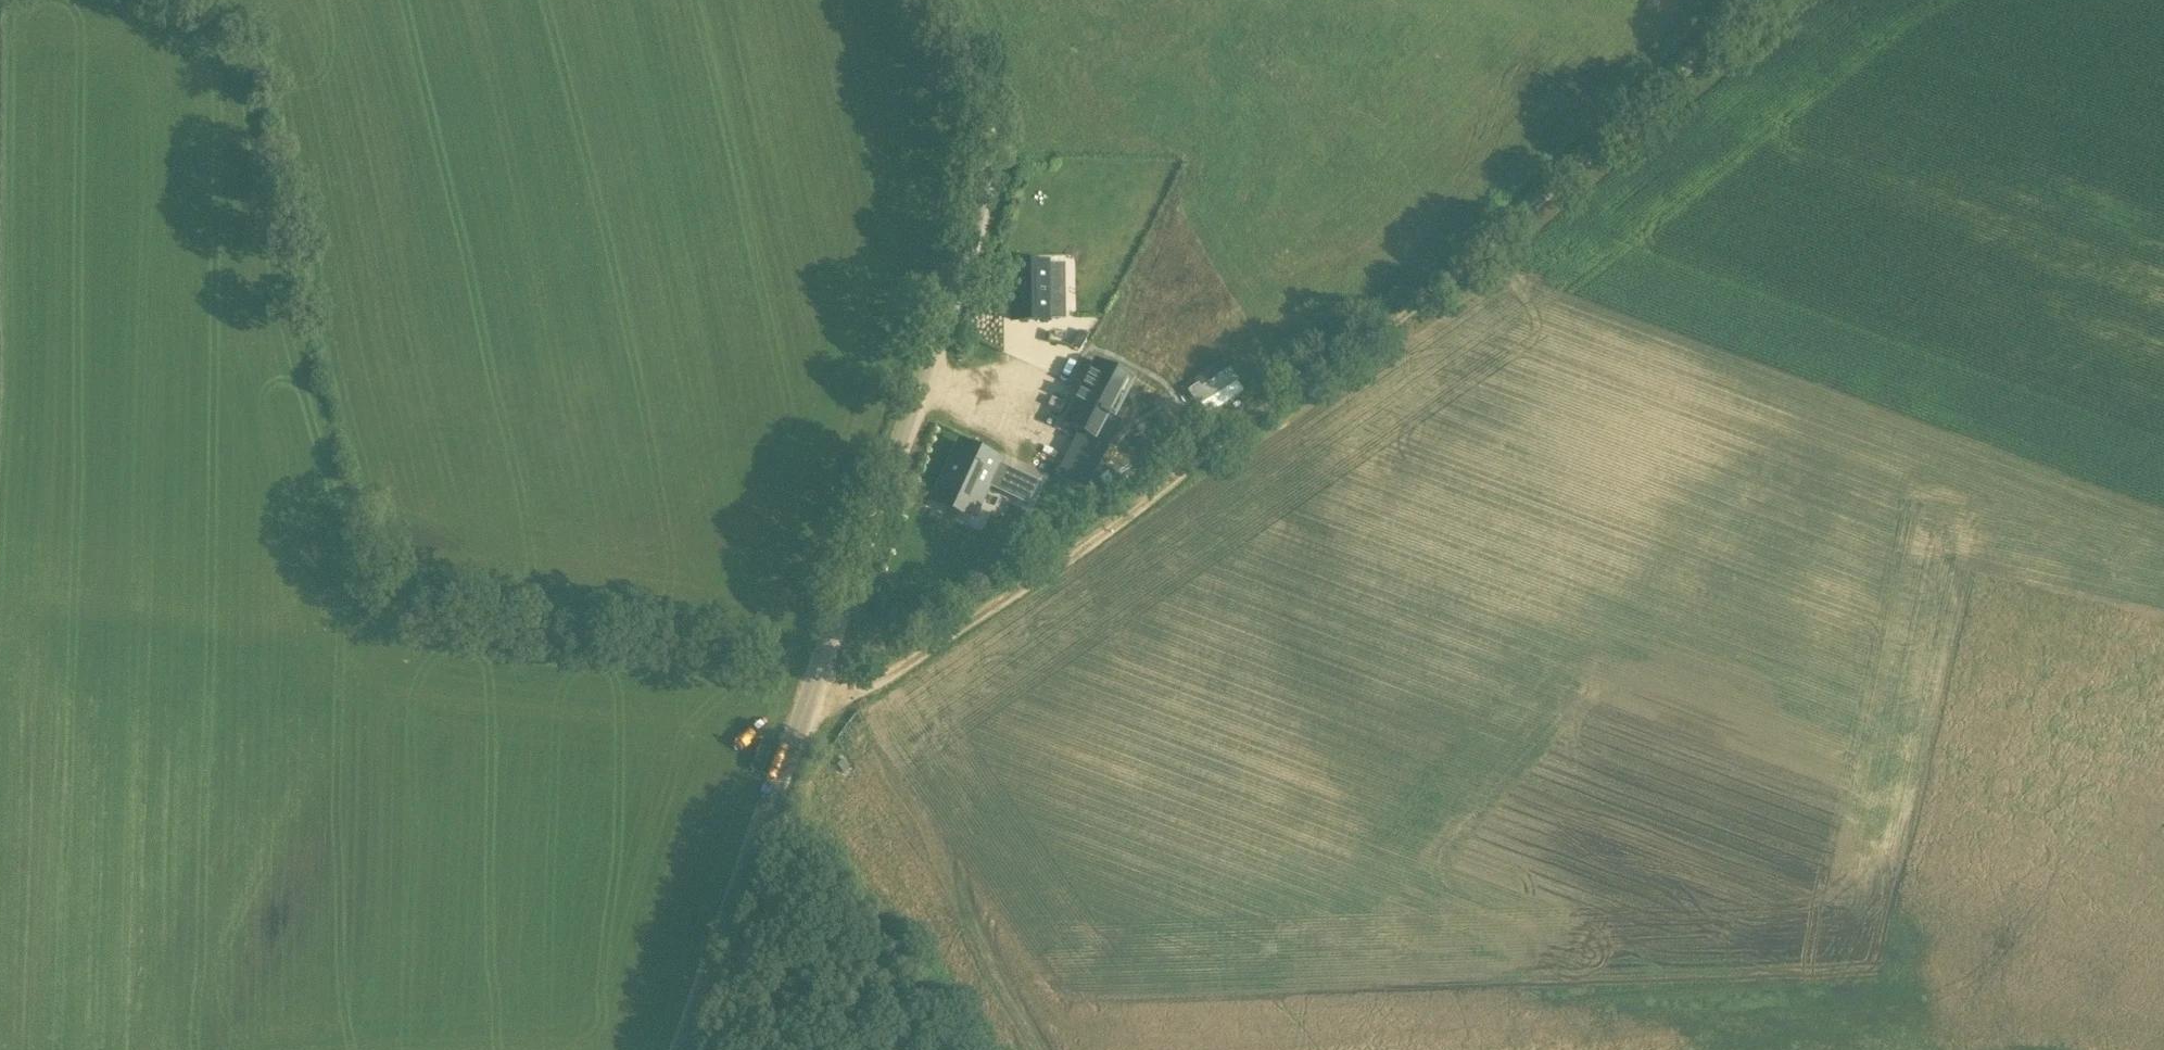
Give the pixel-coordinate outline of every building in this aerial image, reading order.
[(1004,281),(1004,337),(1040,337),(1040,336),(1052,336),(1052,322),(1040,322),(1040,281),(1004,281)] [(1070,424),(1047,469),(1085,490),(1124,417),(1107,408),(1113,396),(1086,381),(1077,398),(1087,404),(1074,427),(1070,424)] [(951,437),(934,486),(973,500),(990,451),(951,437)] [(1031,474),(1019,497),(1035,505),(1047,482),(1031,474)]
